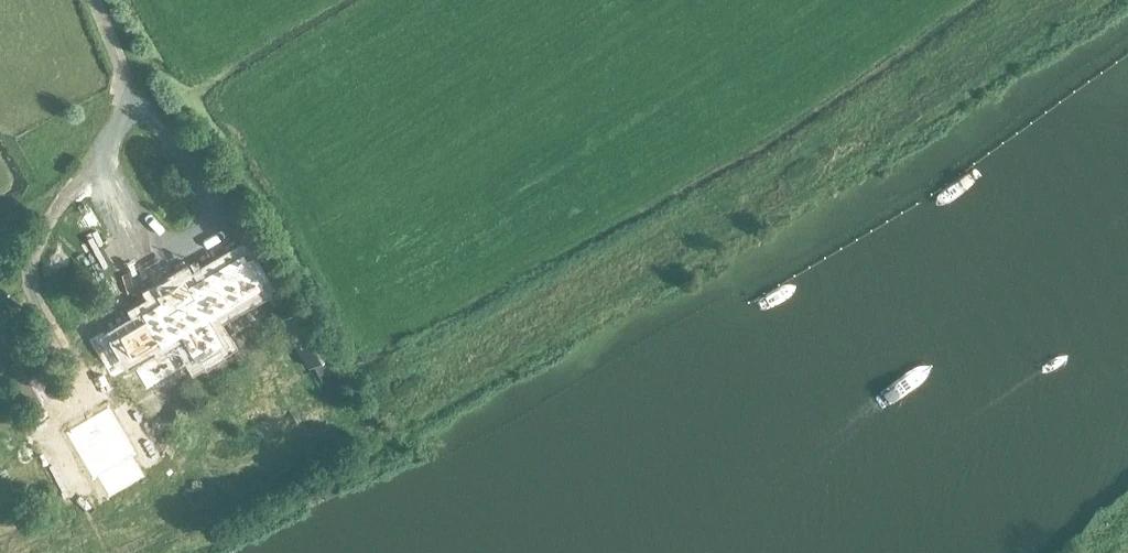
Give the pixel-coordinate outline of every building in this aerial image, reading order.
[(275,295),(249,252),(90,344),(114,385),(175,350),(193,381),(228,361),(211,332),(275,295)] [(303,306),(299,308),(285,316),(306,354),(324,344),(303,306)] [(134,452),(109,405),(65,425),(89,477),(93,475),(102,494),(137,478),(126,455),(134,452)]
